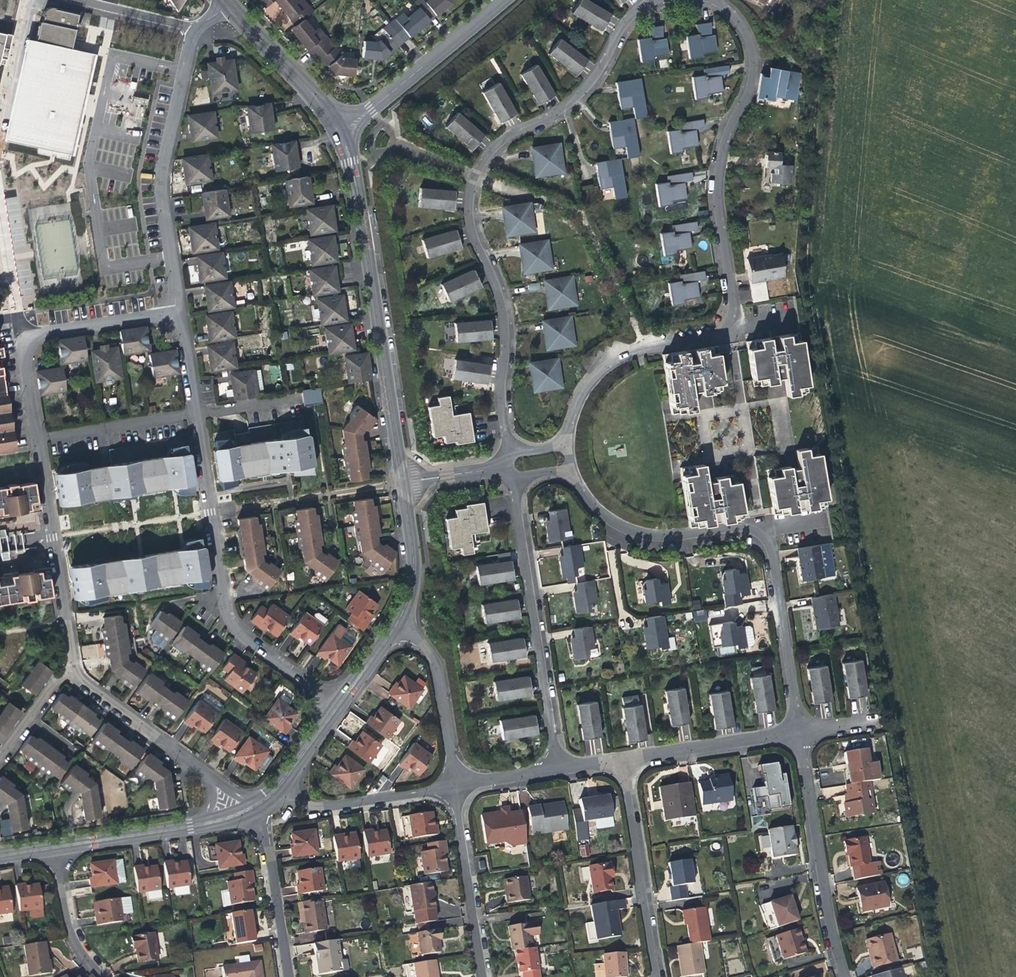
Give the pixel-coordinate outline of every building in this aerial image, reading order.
[(176,11),(183,0),(168,0),(176,11)] [(271,0),(282,13),(288,21),(293,27),(301,20),(311,12),(306,6),(305,7),(300,0),(299,0),(295,3),(292,0),(272,0),(271,0)] [(416,8),(426,21),(433,17),(447,4),(448,0),(425,0),(422,3),(419,0),(416,0),(412,3),(416,8)] [(592,21),(593,22),(596,16),(605,21),(609,14),(584,0),(577,0),(569,13),(579,19),(581,15),(592,21)] [(17,84),(2,148),(52,159),(72,163),(98,55),(69,49),(69,48),(70,48),(72,38),(75,38),(77,26),(87,28),(91,13),(78,11),(77,14),(53,9),(54,7),(50,7),(46,8),(44,10),(41,13),(41,16),(42,16),(41,21),(38,21),(35,41),(27,39),(18,79),(17,84)] [(391,20),(386,25),(400,43),(406,38),(418,29),(426,21),(416,8),(403,19),(400,15),(393,21),(391,20)] [(603,26),(605,21),(596,16),(593,22),(592,21),(590,25),(600,31),(603,26)] [(312,33),(301,20),(293,27),(289,30),(296,40),(310,57),(328,42),(323,37),(322,38),(316,30),(312,33)] [(389,53),(400,43),(386,25),(380,30),(384,35),(374,43),(362,43),(360,58),(380,60),(389,53)] [(691,61),(701,60),(700,56),(715,53),(713,37),(710,37),(710,31),(710,25),(695,25),(695,35),(687,36),(691,61)] [(641,62),(651,60),(651,57),(665,55),(663,38),(660,38),(660,26),(654,27),(646,28),(646,38),(638,39),(641,62)] [(2,64),(3,60),(4,60),(10,35),(0,33),(0,64),(2,64)] [(558,57),(568,65),(569,65),(573,60),(581,67),(586,60),(557,39),(546,54),(556,61),(558,57)] [(340,60),(332,50),(333,49),(328,42),(310,57),(315,63),(320,60),(332,76),(343,77),(352,78),(354,62),(340,60)] [(206,63),(210,88),(217,87),(217,92),(229,90),(229,85),(235,84),(231,59),(223,61),(223,58),(219,59),(214,60),(215,62),(206,63)] [(578,71),(581,67),(573,60),(569,65),(568,65),(565,68),(575,75),(578,71)] [(528,82),(535,92),(535,93),(541,90),(546,99),(553,95),(535,65),(519,74),(525,84),(528,82)] [(697,102),(707,100),(706,96),(721,94),(720,86),(719,77),(728,76),(727,68),(702,71),(703,77),(694,79),(697,102)] [(770,70),(768,80),(776,81),(777,71),(770,70)] [(799,74),(777,71),(776,81),(768,80),(760,78),(758,90),(756,106),(762,107),(763,101),(773,103),(774,99),(794,102),(799,74)] [(645,118),(638,80),(614,84),(617,105),(618,112),(632,110),(634,120),(645,118)] [(490,100),(496,111),(497,112),(502,109),(507,118),(514,114),(497,83),(480,92),(486,102),(490,100)] [(542,101),(546,99),(541,90),(535,93),(535,92),(531,95),(537,105),(542,101)] [(135,96),(130,115),(144,118),(148,99),(135,96)] [(249,133),(272,129),(270,118),(268,116),(267,112),(269,112),(268,103),(245,107),(246,114),(244,115),(246,125),(248,125),(249,133)] [(504,120),(507,118),(502,109),(497,112),(496,111),(492,113),(498,123),(504,120)] [(190,140),(215,137),(211,112),(187,116),(188,124),(186,125),(187,129),(187,133),(189,133),(190,140)] [(455,131),(464,139),(465,140),(469,135),(477,142),(482,136),(455,113),(443,128),(452,135),(455,131)] [(637,157),(631,121),(607,125),(610,144),(611,152),(624,149),(626,159),(637,157)] [(672,155),(682,154),(682,150),(697,148),(696,137),(694,130),(703,129),(702,121),(677,125),(678,131),(669,133),(672,155)] [(474,146),(477,142),(469,135),(465,140),(464,139),(461,143),(470,150),(474,146)] [(293,141),(270,144),(272,152),(269,152),(271,162),(273,162),(274,170),(297,167),(295,156),(293,154),(293,150),(294,149),(293,141)] [(535,177),(543,176),(542,168),(550,166),(551,175),(560,174),(556,146),(531,150),(535,177)] [(762,173),(762,179),(768,179),(768,184),(788,185),(789,167),(777,166),(778,153),(764,152),(762,173)] [(184,183),(209,180),(205,154),(181,158),(182,166),(180,167),(181,172),(181,175),(183,175),(184,183)] [(626,198),(619,160),(595,165),(600,192),(607,190),(613,189),(614,200),(626,198)] [(542,168),(543,176),(551,175),(550,166),(542,168)] [(151,183),(152,175),(142,173),(140,181),(151,183)] [(661,207),(671,206),(670,203),(685,201),(684,193),(683,183),(692,182),(691,174),(666,178),(667,184),(658,186),(661,207)] [(305,175),(284,178),(288,205),(311,201),(310,193),(308,191),(307,187),(309,187),(307,175),(305,175)] [(430,204),(442,205),(444,205),(444,198),(455,199),(455,191),(420,188),(418,207),(430,208),(430,204)] [(204,218),(227,214),(223,189),(200,192),(202,203),(204,205),(205,209),(203,210),(204,218)] [(20,196),(6,198),(22,306),(36,304),(20,196)] [(454,204),(455,199),(444,198),(444,205),(442,205),(442,209),(454,210),(454,204)] [(331,205),(306,209),(310,233),(334,230),(333,221),(335,221),(334,216),(333,212),(332,212),(331,205)] [(520,226),(521,234),(530,233),(526,206),(502,209),(506,236),(514,235),(513,227),(520,226)] [(667,257),(677,255),(677,252),(692,250),(691,241),(689,232),(699,231),(698,223),(673,227),(674,233),(664,235),(667,257)] [(216,248),(215,245),(212,224),(187,228),(188,235),(187,235),(188,240),(188,242),(188,243),(190,243),(191,252),(216,248)] [(513,227),(514,235),(518,235),(521,234),(520,226),(513,227)] [(437,250),(448,247),(450,246),(448,240),(458,238),(456,230),(422,239),(426,257),(438,254),(437,250)] [(307,240),(309,255),(310,264),(335,260),(335,257),(334,252),(335,252),(334,249),(334,244),(332,244),(331,236),(307,240)] [(460,244),(458,238),(448,240),(450,246),(448,247),(450,251),(461,248),(460,244)] [(537,263),(538,271),(548,269),(544,242),(519,246),(523,273),(531,272),(530,264),(537,263)] [(199,281),(224,277),(220,254),(196,258),(197,265),(195,265),(196,269),(196,273),(198,273),(199,281)] [(771,256),(746,260),(748,270),(750,283),(775,279),(775,278),(785,277),(782,255),(771,257),(771,256)] [(530,264),(531,272),(534,271),(538,271),(537,263),(530,264)] [(332,266),(308,270),(312,294),(337,291),(335,282),(337,282),(336,279),(336,274),(334,274),(332,266)] [(456,292),(467,287),(468,287),(466,281),(475,277),(472,269),(440,284),(448,301),(458,296),(456,292)] [(684,304),(683,301),(699,299),(697,290),(696,282),(705,280),(704,273),(679,277),(680,283),(671,284),(674,306),(684,304)] [(477,282),(475,277),(466,281),(468,287),(467,287),(469,291),(480,286),(477,282)] [(562,298),(564,306),(572,305),(568,278),(543,282),(548,309),(556,307),(554,299),(562,298)] [(207,311),(232,307),(228,283),(203,286),(205,294),(203,294),(204,298),(204,303),(206,302),(207,311)] [(528,285),(529,291),(540,289),(539,283),(528,285)] [(750,301),(749,291),(739,292),(741,302),(750,301)] [(341,295),(316,299),(320,323),(344,319),(343,311),(345,311),(344,307),(343,303),(342,303),(341,295)] [(554,299),(556,307),(560,307),(564,306),(562,298),(554,299)] [(208,341),(233,337),(229,313),(205,317),(206,324),(204,325),(205,330),(206,333),(207,333),(208,341)] [(560,339),(561,347),(570,346),(566,319),(541,323),(546,350),(554,348),(552,340),(560,339)] [(466,337),(478,336),(479,336),(479,329),(489,329),(488,321),(453,323),(454,342),(466,341),(466,337)] [(349,324),(324,328),(328,352),(352,349),(351,340),(353,339),(352,337),(351,331),(350,332),(349,324)] [(147,349),(144,328),(135,329),(136,331),(131,331),(131,330),(118,332),(121,353),(130,352),(131,354),(140,352),(140,351),(147,349)] [(489,334),(489,329),(479,329),(479,336),(478,336),(478,340),(490,339),(489,334)] [(801,334),(778,337),(774,342),(775,345),(760,347),(759,340),(746,342),(753,387),(776,383),(776,380),(784,379),(787,397),(810,394),(801,334)] [(769,339),(759,340),(760,347),(775,345),(774,342),(778,337),(769,339)] [(65,340),(56,341),(59,363),(67,362),(67,363),(77,362),(77,360),(86,359),(82,338),(70,339),(69,341),(65,342),(65,340)] [(552,340),(554,348),(559,348),(561,347),(560,339),(552,340)] [(210,371),(234,367),(231,343),(206,347),(207,354),(206,354),(206,358),(207,362),(208,362),(210,371)] [(690,354),(685,351),(663,354),(671,414),(694,411),(691,392),(700,391),(701,394),(723,391),(717,346),(704,348),(705,355),(691,357),(690,354)] [(100,376),(100,381),(113,379),(112,374),(118,373),(114,348),(106,349),(106,347),(103,347),(97,348),(98,351),(90,352),(94,377),(100,376)] [(705,355),(704,348),(698,349),(685,351),(690,354),(691,357),(705,355)] [(177,373),(174,350),(165,352),(165,354),(161,355),(159,353),(148,354),(151,377),(160,376),(160,377),(170,376),(170,374),(177,373)] [(366,362),(365,353),(343,356),(347,382),(369,379),(367,367),(365,366),(364,362),(366,362)] [(463,376),(475,377),(476,378),(477,371),(487,373),(488,365),(453,360),(450,379),(462,380),(463,376)] [(547,381),(548,389),(557,388),(553,361),(528,365),(532,392),(540,390),(539,383),(547,381)] [(35,372),(38,394),(46,393),(46,395),(56,393),(56,391),(64,390),(61,368),(49,370),(48,372),(45,372),(43,373),(43,371),(35,372)] [(12,448),(8,423),(7,423),(7,420),(6,418),(7,418),(5,405),(4,405),(4,402),(4,400),(2,387),(1,384),(1,381),(2,381),(0,371),(0,449),(12,448)] [(233,400),(256,397),(252,371),(229,374),(230,383),(232,383),(233,387),(231,390),(233,400)] [(487,376),(487,373),(477,371),(476,378),(475,377),(474,382),(486,383),(487,376)] [(539,383),(540,390),(545,390),(548,389),(547,381),(539,383)] [(213,383),(202,383),(202,401),(213,401),(213,383)] [(301,398),(302,407),(321,405),(318,389),(300,392),(301,398)] [(471,440),(467,418),(449,420),(448,415),(454,414),(452,401),(448,402),(447,396),(436,397),(437,404),(426,406),(430,437),(441,435),(442,443),(452,441),(453,443),(471,440)] [(347,472),(348,483),(365,480),(364,472),(367,472),(367,468),(364,465),(362,448),(363,448),(363,444),(362,441),(359,442),(358,435),(363,430),(365,432),(366,430),(369,425),(367,423),(368,421),(370,418),(354,406),(345,419),(346,423),(340,431),(343,445),(340,449),(343,470),(347,472)] [(461,413),(454,414),(448,415),(449,420),(467,418),(466,412),(461,413)] [(284,438),(234,446),(228,447),(227,440),(215,441),(212,443),(213,449),(211,451),(215,478),(218,481),(219,489),(234,486),(233,478),(236,478),(284,471),(289,470),(290,476),(308,475),(310,473),(309,467),(311,464),(308,437),(304,435),(303,427),(283,432),(284,438)] [(168,456),(108,465),(84,469),(83,464),(62,465),(63,472),(54,474),(56,488),(59,505),(89,500),(132,498),(131,494),(172,488),(173,491),(173,495),(189,494),(187,485),(189,485),(191,483),(187,455),(184,454),(183,454),(181,445),(167,449),(168,456)] [(772,513),(785,511),(783,504),(798,502),(799,504),(804,508),(827,505),(818,445),(795,449),(798,467),(789,469),(788,465),(765,468),(772,513)] [(688,526),(711,523),(714,518),(714,515),(729,513),(730,520),(743,518),(736,473),(713,477),(713,480),(704,481),(702,463),(679,467),(688,526)] [(35,508),(31,483),(13,485),(13,484),(4,485),(5,487),(0,487),(0,513),(20,510),(18,502),(23,501),(23,503),(26,502),(26,503),(27,503),(27,504),(27,505),(28,505),(28,506),(29,506),(30,507),(31,507),(32,507),(32,508),(33,508),(34,508),(35,508)] [(368,500),(351,502),(353,512),(350,516),(353,537),(357,540),(359,554),(366,560),(366,564),(378,573),(390,556),(387,554),(388,552),(384,549),(382,548),(381,549),(375,544),(374,538),(377,538),(377,537),(376,529),(374,529),(372,513),(373,512),(373,506),(369,507),(368,500)] [(20,510),(35,508),(34,508),(33,508),(32,508),(32,507),(31,507),(30,507),(29,506),(28,506),(28,505),(27,505),(27,504),(27,503),(26,503),(26,502),(23,503),(23,501),(18,502),(20,510)] [(793,510),(804,508),(799,504),(798,502),(783,504),(785,511),(793,510)] [(475,547),(473,535),(468,535),(467,529),(485,526),(481,504),(464,507),(464,510),(454,512),(455,519),(444,521),(449,552),(460,550),(461,557),(473,555),(472,548),(475,547)] [(310,509),(293,511),(295,522),(294,523),(293,525),(296,547),(298,548),(300,549),(301,563),(309,569),(310,574),(321,582),(333,566),(328,562),(330,560),(325,556),(323,555),(321,557),(316,554),(315,547),(319,546),(318,538),(316,538),(314,522),(315,521),(315,515),(311,516),(310,509)] [(547,543),(561,541),(559,534),(567,532),(563,510),(547,513),(548,521),(549,526),(545,527),(547,543)] [(723,521),(730,520),(729,513),(714,515),(714,518),(711,523),(723,521)] [(265,567),(259,562),(258,555),(262,555),(260,547),(260,546),(259,546),(258,541),(257,531),(258,530),(257,524),(254,525),(253,522),(253,517),(236,520),(237,530),(235,533),(236,544),(238,555),(241,558),(243,572),(251,577),(252,582),(264,591),(276,575),(271,571),(273,569),(268,565),(266,564),(265,567)] [(486,532),(485,526),(467,529),(468,535),(473,535),(486,532)] [(96,563),(68,567),(71,583),(73,598),(81,597),(83,605),(103,599),(102,594),(186,582),(187,589),(203,588),(201,579),(203,579),(205,577),(201,550),(197,547),(196,539),(181,543),(182,550),(139,556),(135,557),(96,559),(96,563)] [(801,569),(803,580),(825,577),(820,545),(798,549),(801,569)] [(573,568),(580,567),(577,546),(561,548),(562,556),(563,561),(558,562),(561,578),(574,576),(573,568)] [(488,579),(500,577),(501,577),(500,572),(511,570),(510,562),(474,567),(477,586),(489,584),(488,579)] [(44,570),(43,571),(42,571),(41,572),(40,572),(39,573),(39,574),(38,574),(38,575),(38,576),(37,576),(37,577),(37,578),(35,578),(35,580),(30,581),(29,573),(0,577),(0,603),(22,600),(22,601),(30,600),(30,599),(48,596),(45,570),(44,570)] [(35,572),(29,573),(30,581),(35,580),(35,578),(37,578),(37,577),(37,576),(38,576),(38,575),(38,574),(39,574),(39,573),(40,572),(41,572),(42,571),(43,571),(44,570),(35,572)] [(513,580),(511,570),(500,572),(501,577),(500,577),(501,582),(513,580)] [(725,594),(738,591),(739,596),(748,594),(747,583),(745,573),(736,575),(735,570),(724,571),(726,579),(723,580),(725,594)] [(669,604),(666,583),(658,584),(657,579),(645,581),(647,589),(643,590),(645,604),(660,601),(661,605),(669,604)] [(578,597),(573,598),(575,607),(576,613),(589,611),(588,604),(595,603),(592,581),(575,583),(577,592),(578,597)] [(346,621),(361,632),(371,618),(369,617),(377,606),(358,592),(344,611),(350,615),(346,621)] [(815,616),(817,629),(839,625),(835,594),(812,597),(815,616)] [(494,618),(506,616),(507,616),(506,610),(517,608),(516,600),(480,605),(483,624),(495,622),(494,618)] [(275,637),(289,619),(270,605),(266,611),(260,607),(249,622),(263,631),(264,629),(268,632),(275,637)] [(518,612),(517,608),(506,610),(507,616),(506,616),(507,621),(518,619),(518,612)] [(693,611),(694,620),(706,620),(705,610),(693,611)] [(155,635),(165,642),(171,634),(177,625),(170,620),(169,617),(167,615),(165,617),(157,612),(147,625),(154,630),(155,635)] [(309,645),(322,627),(303,613),(288,634),(296,639),(298,638),(302,640),(309,645)] [(120,624),(118,616),(102,619),(103,629),(101,631),(102,635),(105,655),(108,657),(108,661),(109,671),(120,679),(121,684),(125,687),(130,690),(143,672),(138,669),(139,667),(132,662),(131,664),(126,660),(126,655),(128,654),(127,645),(125,646),(123,630),(124,629),(123,624),(120,624)] [(659,646),(660,650),(668,649),(668,651),(675,650),(674,638),(666,639),(663,617),(647,619),(648,624),(649,632),(644,633),(647,648),(659,646)] [(749,625),(743,626),(734,627),(733,622),(709,626),(712,647),(736,644),(736,648),(752,646),(753,643),(751,628),(749,625)] [(316,654),(323,659),(325,657),(330,661),(336,665),(354,640),(354,638),(337,626),(316,654)] [(575,643),(571,644),(574,660),(587,658),(585,650),(592,649),(589,627),(573,630),(574,638),(575,643)] [(198,667),(207,673),(220,656),(212,650),(211,648),(207,645),(205,647),(193,638),(195,636),(192,634),(189,634),(181,628),(175,637),(169,645),(177,651),(181,650),(197,662),(198,667)] [(284,652),(293,640),(288,636),(279,648),(284,652)] [(499,657),(513,655),(514,655),(513,649),(523,647),(522,639),(486,644),(489,663),(500,662),(499,657)] [(524,658),(523,647),(513,649),(514,655),(513,655),(513,660),(524,658)] [(230,656),(214,676),(239,694),(252,675),(241,667),(243,665),(230,656)] [(850,672),(852,684),(852,685),(858,684),(860,695),(863,694),(868,693),(863,659),(844,662),(846,673),(850,672)] [(42,681),(50,670),(37,660),(19,684),(24,687),(24,691),(28,691),(32,694),(42,681)] [(814,678),(816,690),(816,691),(823,690),(824,700),(832,699),(827,664),(808,667),(810,678),(814,678)] [(756,688),(758,700),(758,701),(764,700),(766,710),(774,709),(768,674),(750,677),(752,688),(756,688)] [(169,719),(172,722),(185,704),(177,698),(176,694),(174,693),(171,696),(158,686),(161,683),(158,681),(155,682),(147,675),(134,693),(140,698),(142,699),(147,699),(162,711),(163,714),(169,719)] [(388,693),(409,708),(422,690),(404,676),(395,687),(393,686),(391,689),(388,693)] [(506,696),(518,694),(520,693),(519,687),(529,686),(527,677),(492,683),(495,702),(506,700),(506,696)] [(849,696),(860,695),(858,684),(852,685),(852,684),(847,685),(849,696)] [(530,691),(529,686),(519,687),(520,693),(518,694),(519,698),(530,696),(530,691)] [(670,701),(672,714),(672,715),(679,714),(680,724),(688,723),(683,688),(664,691),(666,702),(670,701)] [(814,702),(824,700),(823,690),(816,691),(816,690),(812,690),(814,702)] [(716,710),(717,717),(717,718),(723,717),(725,727),(733,726),(728,691),(709,694),(711,705),(715,704),(716,710)] [(78,730),(88,736),(98,723),(90,718),(92,716),(89,713),(86,713),(71,702),(69,699),(66,697),(65,698),(58,693),(48,707),(57,714),(57,717),(75,731),(78,730)] [(180,724),(187,729),(188,727),(193,731),(199,735),(213,717),(219,709),(218,709),(219,708),(217,706),(216,707),(204,699),(205,698),(202,695),(200,696),(198,698),(199,699),(196,704),(195,703),(180,724)] [(628,718),(630,731),(636,730),(638,741),(645,739),(640,705),(638,705),(637,695),(622,697),(623,707),(621,707),(623,719),(628,718)] [(20,711),(7,700),(0,710),(0,732),(3,734),(9,725),(20,711)] [(760,711),(766,710),(764,700),(758,701),(758,700),(753,700),(755,712),(760,711)] [(582,716),(584,728),(584,729),(590,728),(592,738),(600,737),(595,702),(576,705),(578,716),(582,716)] [(261,722),(282,737),(287,730),(285,729),(294,717),(274,703),(261,722)] [(365,724),(386,739),(400,720),(381,707),(373,718),(371,716),(369,719),(365,724)] [(672,715),(672,714),(668,714),(670,726),(680,724),(679,714),(672,715)] [(512,734),(524,732),(525,732),(524,726),(535,724),(533,716),(498,721),(501,740),(512,739),(512,734)] [(717,718),(717,717),(712,717),(714,729),(725,727),(723,717),(717,718)] [(205,741),(212,748),(214,746),(217,748),(225,754),(238,735),(220,722),(205,741)] [(536,735),(535,724),(524,726),(525,732),(524,732),(525,737),(536,735)] [(102,726),(90,742),(100,749),(104,748),(118,760),(119,763),(128,770),(141,754),(133,748),(133,745),(129,743),(128,745),(114,736),(116,733),(114,732),(113,731),(110,731),(102,726)] [(588,739),(592,738),(590,728),(584,729),(584,728),(580,729),(581,740),(588,739)] [(627,742),(638,741),(636,730),(630,731),(625,731),(627,742)] [(347,749),(368,763),(382,745),(363,731),(355,743),(353,742),(351,744),(347,749)] [(67,765),(59,760),(61,757),(59,755),(57,754),(54,754),(40,744),(39,740),(35,738),(33,740),(27,735),(17,749),(26,755),(26,761),(43,773),(47,772),(57,779),(67,765)] [(229,760),(237,766),(238,764),(243,767),(249,771),(263,753),(244,740),(229,760)] [(398,764),(406,769),(407,767),(413,772),(418,776),(432,757),(413,743),(398,764)] [(845,753),(847,765),(850,765),(851,769),(848,770),(848,774),(851,773),(853,784),(869,782),(880,781),(877,763),(870,764),(868,750),(845,753)] [(329,773),(350,788),(364,769),(345,756),(336,768),(334,766),(333,768),(329,773)] [(134,773),(133,774),(141,780),(145,778),(151,784),(155,810),(160,809),(163,811),(165,808),(170,808),(168,787),(167,775),(156,766),(157,763),(155,762),(154,760),(150,761),(145,757),(134,773)] [(768,811),(782,809),(781,806),(788,805),(784,775),(779,775),(778,766),(768,768),(768,765),(761,766),(768,811)] [(81,772),(77,771),(72,767),(59,785),(65,790),(73,788),(79,793),(82,821),(86,820),(90,823),(92,819),(97,819),(96,806),(94,785),(82,776),(84,774),(81,772)] [(703,807),(734,802),(730,779),(727,777),(723,777),(721,780),(699,784),(703,807)] [(2,802),(5,803),(5,806),(6,813),(9,831),(14,831),(17,833),(19,830),(24,829),(22,817),(20,795),(9,787),(11,783),(8,782),(5,782),(0,778),(0,801),(2,802)] [(849,803),(846,804),(844,804),(838,805),(840,818),(843,817),(846,817),(873,813),(869,782),(853,784),(850,785),(846,785),(848,795),(849,803)] [(697,818),(691,785),(660,789),(666,823),(697,818)] [(586,823),(613,818),(610,796),(580,800),(581,809),(573,810),(577,842),(588,840),(586,823)] [(529,809),(532,827),(539,826),(541,835),(554,833),(568,831),(564,804),(551,806),(551,809),(547,810),(547,806),(529,809)] [(512,844),(526,842),(522,814),(511,816),(510,809),(483,813),(487,843),(505,841),(512,844)] [(409,816),(413,839),(438,835),(437,826),(435,826),(432,812),(409,816)] [(533,836),(541,835),(539,826),(532,827),(533,836)] [(792,828),(769,831),(773,860),(797,856),(795,847),(796,847),(795,837),(794,837),(792,828)] [(363,832),(367,858),(389,855),(386,831),(372,833),(372,831),(363,832)] [(291,850),(292,859),(317,854),(314,833),(291,836),(293,850),(291,850)] [(759,849),(771,847),(769,834),(758,836),(759,849)] [(332,837),(336,858),(337,863),(359,859),(356,836),(343,838),(342,835),(332,837)] [(843,842),(843,846),(846,845),(846,850),(849,869),(868,866),(864,839),(843,842)] [(445,841),(427,844),(428,852),(420,853),(424,876),(447,872),(445,859),(448,859),(445,841)] [(214,847),(218,869),(243,865),(242,857),(239,857),(237,843),(214,847)] [(588,844),(579,846),(581,857),(590,856),(588,844)] [(122,860),(113,861),(116,884),(125,882),(122,860)] [(90,887),(116,884),(113,861),(89,865),(91,879),(89,879),(90,887)] [(163,863),(167,890),(190,886),(186,863),(173,865),(173,862),(163,863)] [(669,865),(670,872),(671,881),(672,888),(670,888),(672,902),(688,899),(686,886),(694,885),(690,862),(669,865)] [(611,865),(588,868),(591,882),(592,891),(601,890),(601,892),(612,891),(610,879),(609,875),(612,875),(611,865)] [(145,893),(160,891),(156,868),(144,869),(143,867),(133,868),(136,889),(137,894),(145,893)] [(297,887),(298,896),(324,892),(321,870),(297,873),(299,887),(297,887)] [(250,872),(232,875),(233,882),(226,883),(230,906),(252,902),(250,890),(253,889),(250,872)] [(509,894),(506,895),(507,904),(530,900),(527,877),(507,880),(509,894)] [(431,883),(403,888),(401,888),(405,914),(434,910),(431,883)] [(19,911),(42,907),(39,885),(31,885),(26,886),(26,884),(16,885),(19,911)] [(857,889),(859,899),(861,898),(862,904),(860,905),(861,913),(888,908),(884,884),(857,889)] [(13,912),(9,889),(0,890),(0,913),(13,912)] [(161,900),(160,891),(145,893),(147,902),(161,900)] [(791,896),(770,903),(778,928),(799,922),(791,896)] [(95,917),(96,925),(122,921),(119,900),(95,903),(97,917),(95,917)] [(299,925),(302,924),(300,907),(321,904),(321,900),(296,904),(299,925)] [(624,901),(591,906),(594,922),(586,923),(589,941),(621,936),(617,912),(625,910),(624,901)] [(325,930),(321,904),(300,907),(302,924),(303,933),(325,930)] [(686,926),(689,945),(699,944),(709,942),(704,909),(682,912),(683,923),(686,923),(686,926)] [(234,945),(254,942),(250,911),(230,914),(234,945)] [(537,922),(507,927),(510,945),(511,952),(514,952),(530,949),(532,949),(530,936),(539,935),(537,922)] [(806,954),(803,942),(800,943),(799,939),(801,938),(799,930),(777,936),(779,944),(770,946),(775,963),(806,954)] [(441,941),(440,931),(417,935),(420,957),(441,954),(439,942),(441,941)] [(131,937),(133,950),(135,949),(137,963),(157,959),(153,934),(131,937)] [(862,942),(864,953),(868,953),(872,969),(894,964),(887,936),(862,942)] [(335,965),(340,964),(337,941),(312,944),(314,956),(315,956),(316,962),(315,962),(317,975),(336,973),(335,965)] [(48,974),(46,960),(44,943),(23,946),(22,945),(27,976),(28,976),(48,974)] [(689,945),(676,947),(681,976),(687,976),(704,974),(699,944),(689,945)] [(530,949),(514,952),(515,959),(516,959),(518,974),(522,973),(526,973),(526,976),(523,976),(539,976),(535,948),(532,949),(530,949)] [(623,954),(603,955),(604,976),(625,976),(623,954)] [(412,965),(414,976),(436,976),(433,961),(412,965)] [(223,976),(262,976),(260,962),(222,967),(223,976)]
